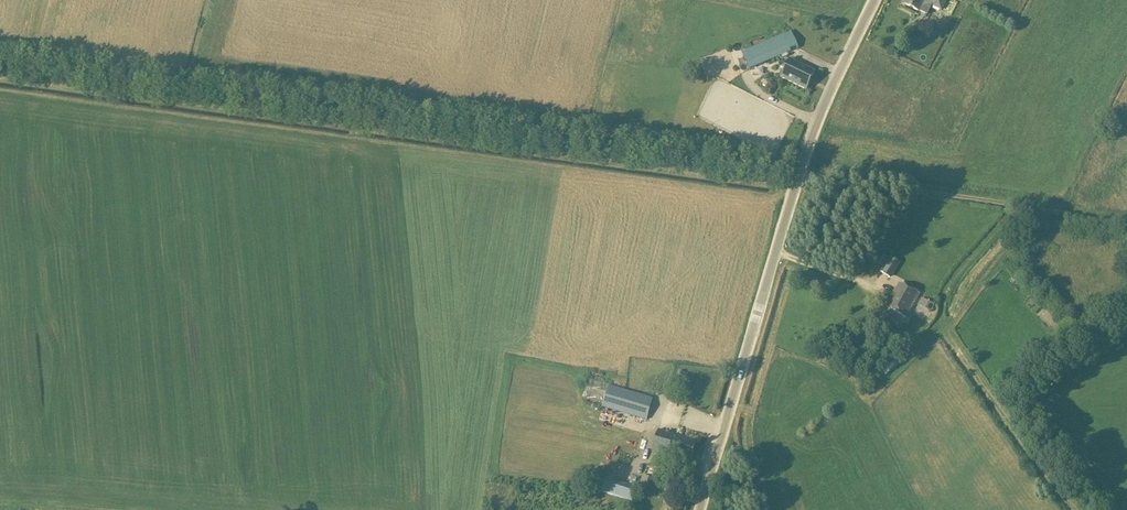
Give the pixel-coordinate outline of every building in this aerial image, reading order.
[(925,3),(942,12),(947,0),(905,0),(903,4),(920,13),(925,3)] [(782,36),(742,53),(749,69),(791,52),(789,49),(795,46),(796,48),(798,47),(798,46),(793,35),(791,32),(782,36)] [(790,60),(781,78),(806,90),(815,72),(790,60)] [(773,91),(776,84),(769,81),(766,88),(773,91)] [(900,264),(889,257),(880,270),(891,277),(900,264)] [(905,318),(919,294),(901,284),(887,307),(905,318)] [(922,298),(917,305),(930,313),(934,306),(933,305),(922,298)] [(904,339),(895,331),(888,338),(897,347),(904,339)] [(609,386),(603,407),(647,420),(653,399),(609,386)] [(652,453),(672,459),(673,457),(690,462),(696,443),(684,440),(685,438),(659,431),(652,453)] [(637,488),(617,481),(613,495),(633,501),(637,488)]
